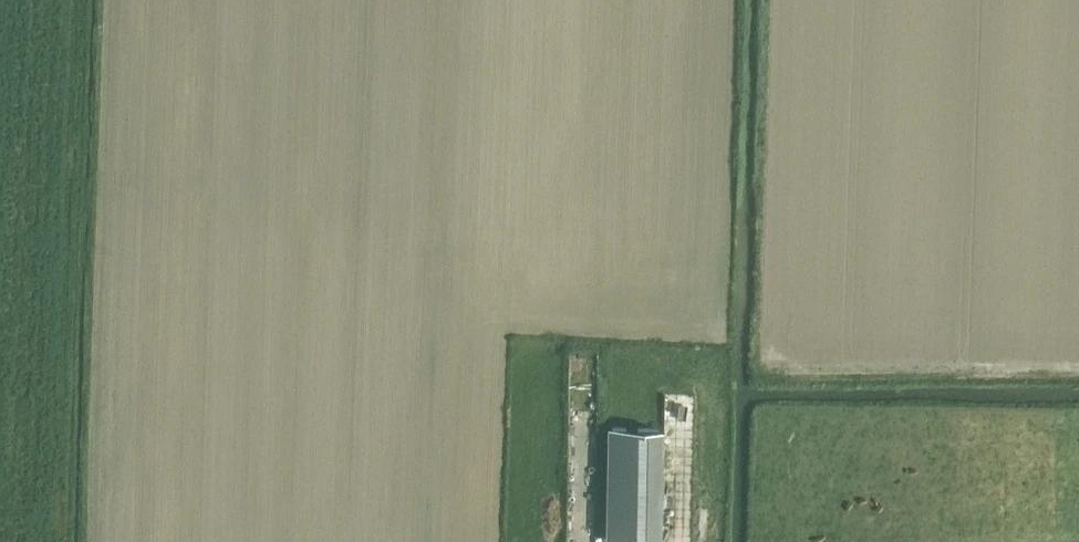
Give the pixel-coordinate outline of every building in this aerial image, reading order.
[(609,428),(606,539),(661,541),(664,429),(609,428)]
